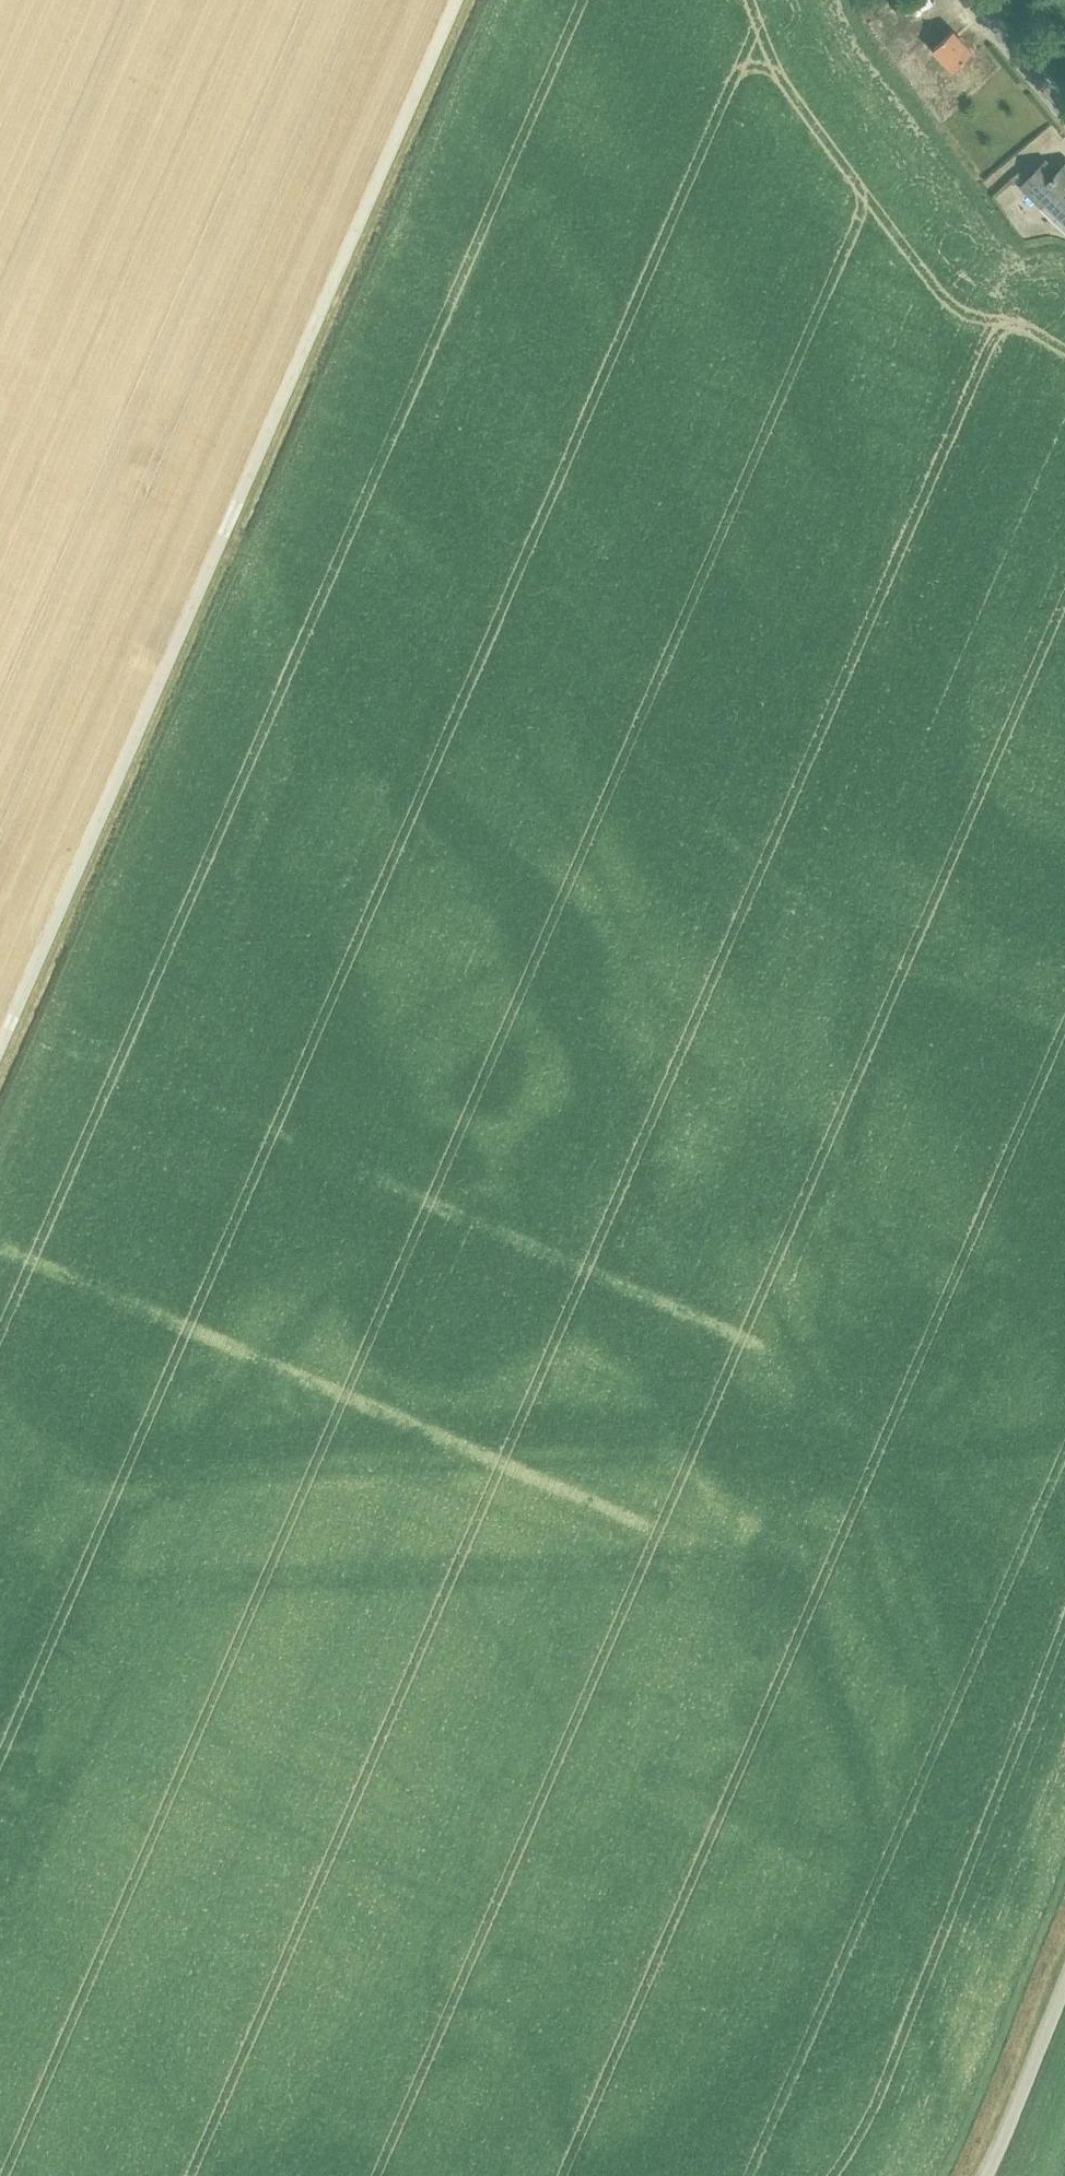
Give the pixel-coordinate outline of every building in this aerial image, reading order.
[(950,32),(930,50),(940,61),(949,72),(970,53),(950,32)] [(1018,186),(1039,207),(1042,204),(1064,226),(1064,162),(1054,173),(1042,161),(1018,186)]
